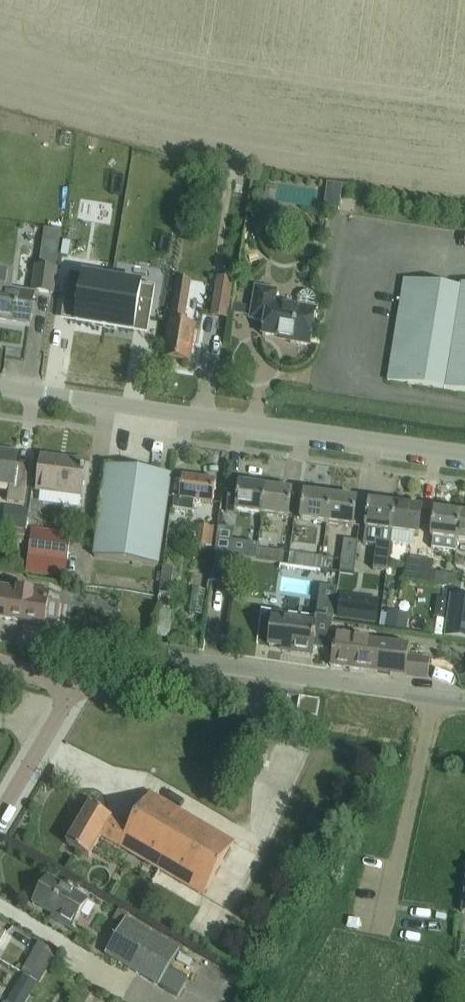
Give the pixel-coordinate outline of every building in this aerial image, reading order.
[(56,219),(54,253),(72,254),(74,220),(56,219)] [(56,268),(57,264),(37,261),(36,265),(35,265),(31,292),(54,295),(58,268),(56,268)] [(31,303),(33,294),(12,291),(15,271),(0,269),(0,319),(28,323),(31,303)] [(66,273),(62,306),(75,308),(73,322),(103,327),(110,280),(66,273)] [(227,318),(233,280),(217,278),(211,316),(227,318)] [(110,280),(103,327),(132,332),(135,318),(148,320),(153,287),(110,280)] [(183,324),(190,283),(178,281),(172,322),(171,322),(165,357),(188,361),(194,325),(183,324)] [(404,281),(388,379),(464,392),(464,288),(458,287),(458,290),(404,281)] [(297,307),(274,303),(276,291),(256,287),(250,319),(265,321),(262,335),(290,339),(290,342),(309,345),(315,310),(316,302),(316,298),(313,294),(309,292),(304,292),(300,295),(298,299),(297,307)] [(26,485),(29,465),(16,464),(17,453),(0,451),(0,483),(10,484),(7,500),(23,502),(26,485)] [(80,495),(82,483),(85,463),(41,457),(37,489),(80,495)] [(157,565),(170,474),(107,466),(94,557),(133,562),(132,564),(141,565),(141,563),(157,565)] [(213,503),(216,481),(182,476),(179,498),(174,497),(173,510),(193,512),(195,501),(213,503)] [(228,509),(262,514),(265,487),(239,484),(238,488),(231,487),(228,509)] [(288,517),(289,511),(292,491),(265,487),(262,514),(288,517)] [(326,523),(330,496),(304,493),(300,520),(326,523)] [(353,527),(354,519),(357,500),(330,496),(326,523),(353,527)] [(392,531),(395,505),(369,501),(365,528),(392,531)] [(418,535),(419,528),(422,508),(395,505),(392,531),(418,535)] [(455,551),(460,513),(434,510),(430,537),(433,537),(431,548),(455,551)] [(460,513),(455,551),(456,551),(458,540),(464,541),(464,514),(460,513)] [(214,547),(216,532),(217,527),(199,525),(196,545),(214,547)] [(65,578),(71,534),(31,528),(26,572),(65,578)] [(24,542),(25,531),(16,530),(15,541),(24,542)] [(341,559),(340,571),(352,573),(357,541),(343,539),(341,559)] [(283,564),(285,552),(257,548),(256,560),(283,564)] [(320,568),(322,556),(290,552),(289,564),(320,568)] [(212,582),(241,585),(244,559),(215,556),(212,582)] [(407,567),(406,580),(418,582),(421,558),(409,556),(407,567)] [(451,586),(452,574),(432,571),(433,560),(422,558),(421,558),(418,582),(451,586)] [(0,587),(0,617),(45,624),(48,604),(47,604),(49,589),(34,587),(33,592),(0,587)] [(450,594),(444,636),(464,639),(464,596),(450,594)] [(340,598),(337,617),(375,623),(378,603),(340,598)] [(419,620),(422,602),(402,599),(399,618),(419,620)] [(272,625),(269,645),(290,648),(290,652),(312,655),(312,648),(329,651),(334,619),(335,613),(317,610),(316,617),(273,611),(272,625)] [(333,646),(330,666),(366,671),(427,680),(430,661),(430,660),(429,659),(421,658),(408,657),(409,646),(407,646),(367,641),(358,639),(358,637),(335,633),(333,646)] [(317,717),(320,697),(299,694),(296,714),(317,717)] [(293,726),(295,716),(284,715),(283,725),(293,726)] [(235,842),(150,793),(129,828),(89,805),(66,844),(89,857),(102,836),(203,895),(235,842)] [(71,929),(88,900),(48,876),(33,902),(60,918),(58,921),(71,929)] [(170,966),(180,950),(126,918),(105,954),(159,986),(159,985),(170,966)] [(40,983),(47,970),(57,953),(39,942),(29,959),(21,972),(40,983)] [(170,966),(159,985),(178,996),(189,977),(170,966)] [(12,991),(6,1001),(27,1001),(28,1000),(12,991)]
